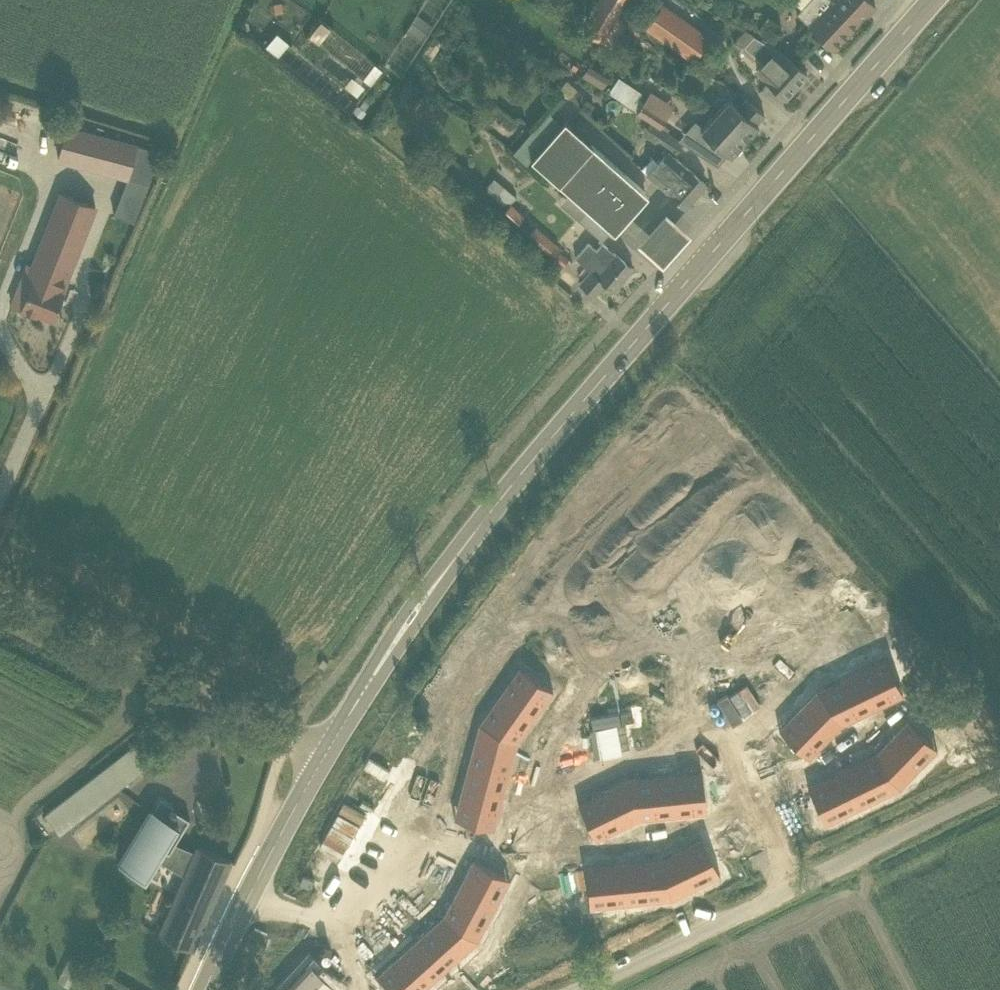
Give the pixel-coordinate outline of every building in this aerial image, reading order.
[(597,1),(618,14),(626,0),(598,0),(597,1)] [(796,13),(834,48),(875,4),(871,0),(793,0),(801,8),(796,13)] [(618,14),(597,1),(581,27),(601,40),(618,14)] [(710,36),(688,21),(662,4),(647,26),(694,58),(710,36)] [(417,13),(406,29),(424,41),(434,24),(417,13)] [(757,69),(765,77),(764,77),(785,96),(807,73),(786,54),(785,55),(778,49),(753,34),(745,29),(733,42),(740,48),(744,44),(763,62),(757,69)] [(432,60),(444,41),(434,35),(423,53),(432,60)] [(586,64),(582,75),(604,85),(608,74),(586,64)] [(638,110),(644,101),(643,100),(637,96),(641,90),(618,76),(609,90),(608,91),(638,110)] [(737,106),(729,98),(715,114),(745,141),(759,125),(756,123),(764,113),(746,97),(737,106)] [(662,126),(668,116),(644,101),(638,110),(651,119),(662,126)] [(685,133),(700,142),(707,135),(727,152),(731,156),(745,141),(715,114),(703,127),(696,121),(685,133)] [(634,202),(645,190),(564,118),(529,157),(587,208),(609,228),(611,229),(635,203),(634,202)] [(128,176),(149,182),(157,149),(136,144),(67,125),(58,158),(128,176)] [(684,142),(661,128),(654,138),(677,153),(684,142)] [(642,167),(648,173),(686,206),(706,183),(668,150),(659,161),(653,156),(642,167)] [(514,194),(493,177),(485,187),(506,204),(514,194)] [(38,264),(22,308),(36,313),(38,310),(53,316),(63,291),(62,290),(95,204),(62,192),(35,263),(38,264)] [(524,215),(511,203),(502,212),(516,224),(524,215)] [(692,228),(667,207),(640,237),(664,259),(692,228)] [(609,228),(587,208),(578,218),(601,239),(609,228)] [(560,246),(535,226),(528,235),(564,264),(569,257),(558,248),(560,246)] [(579,281),(582,283),(595,294),(605,282),(614,290),(633,268),(603,242),(598,249),(588,241),(575,256),(590,269),(579,281)] [(871,662),(856,669),(874,706),(902,692),(886,659),(873,666),(871,662)] [(511,678),(501,692),(535,716),(553,690),(523,669),(514,681),(511,678)] [(856,669),(823,685),(841,722),(874,706),(856,669)] [(816,689),(800,705),(830,734),(841,723),(841,722),(823,685),(816,689)] [(485,715),(484,717),(517,740),(535,716),(501,692),(491,706),(495,708),(488,718),(485,715)] [(792,720),(782,731),(808,757),(830,734),(800,705),(789,717),(792,720)] [(479,723),(473,745),(513,756),(517,741),(517,740),(484,717),(479,723)] [(907,718),(885,741),(886,741),(915,770),(927,758),(924,755),(934,744),(907,718)] [(150,733),(44,815),(61,836),(166,754),(150,733)] [(886,741),(874,753),(892,790),(899,786),(915,770),(886,741)] [(469,762),(464,780),(503,791),(513,756),(473,745),(473,747),(477,748),(473,763),(469,762)] [(874,753),(841,769),(859,806),(876,797),(875,793),(889,787),(891,790),(892,790),(874,753)] [(841,769),(808,785),(824,818),(841,810),(842,814),(859,806),(841,769)] [(687,771),(670,773),(674,814),(706,811),(702,774),(687,776),(687,771)] [(670,773),(634,777),(638,818),(674,814),(670,773)] [(626,778),(606,788),(624,825),(638,818),(634,777),(626,778)] [(463,800),(458,818),(494,827),(503,791),(464,780),(459,799),(463,800)] [(592,799),(579,806),(595,839),(624,825),(606,788),(591,795),(592,799)] [(174,843),(190,818),(163,801),(157,810),(151,806),(117,862),(145,879),(158,858),(185,874),(195,852),(174,843)] [(84,841),(97,829),(86,818),(73,830),(84,841)] [(702,837),(673,851),(691,888),(706,880),(704,876),(718,870),(702,837)] [(185,874),(160,932),(192,947),(230,860),(198,846),(195,852),(185,874)] [(673,851),(659,858),(663,898),(671,898),(691,888),(673,851)] [(473,858),(458,887),(495,906),(503,891),(499,889),(506,876),(473,858)] [(659,858),(623,861),(627,902),(646,900),(645,896),(661,894),(661,899),(663,898),(659,858)] [(623,861),(585,865),(589,902),(607,900),(608,904),(627,902),(623,861)] [(526,908),(537,921),(579,882),(567,869),(526,908)] [(458,887),(444,914),(481,933),(481,931),(478,929),(483,919),(487,921),(495,906),(458,887)] [(444,914),(432,924),(460,955),(477,940),(481,933),(444,914)] [(432,924),(405,949),(433,980),(447,967),(444,964),(455,953),(459,956),(460,955),(432,924)] [(377,974),(391,989),(415,989),(416,989),(417,989),(421,989),(433,980),(405,949),(377,974)] [(336,986),(309,961),(282,989),(333,989),(336,986)]
